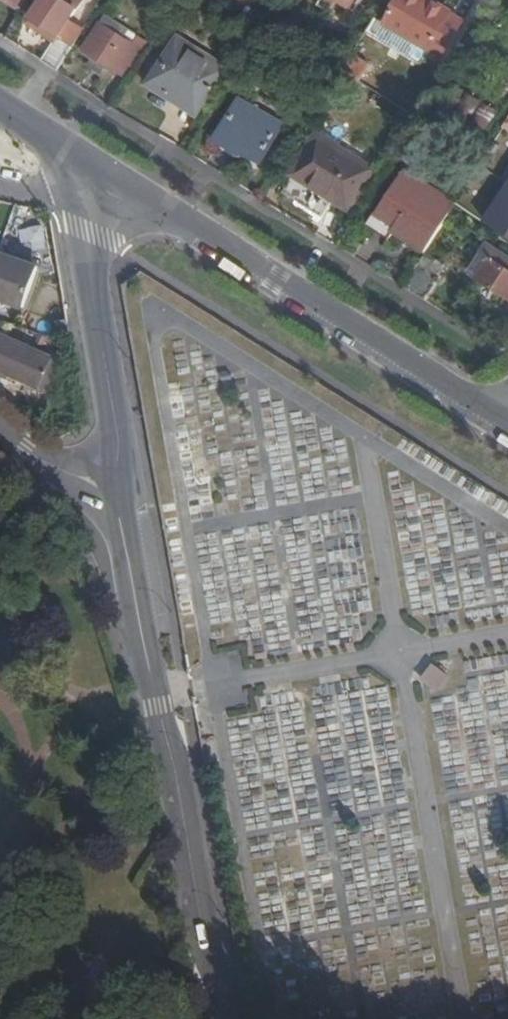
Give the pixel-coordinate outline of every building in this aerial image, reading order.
[(22,13),(31,0),(2,0),(22,13)] [(103,0),(44,0),(32,18),(59,36),(44,61),(59,71),(103,0)] [(329,12),(337,0),(323,0),(319,6),(329,12)] [(426,0),(397,0),(383,23),(442,59),(464,24),(426,0)] [(124,62),(135,68),(149,46),(106,19),(86,50),(96,56),(90,65),(104,74),(110,65),(118,70),(124,62)] [(148,85),(198,116),(230,65),(180,34),(148,85)] [(135,68),(124,62),(119,69),(131,75),(135,68)] [(472,148),(496,112),(448,82),(428,117),(472,148)] [(240,101),(219,137),(242,151),(244,149),(262,160),(283,127),(240,101)] [(504,128),(474,177),(487,186),(497,172),(507,179),(507,131),(504,128)] [(350,210),(375,172),(317,136),(294,176),(350,210)] [(430,247),(456,205),(406,174),(373,227),(393,239),(400,229),(430,247)] [(479,279),(489,262),(507,274),(507,257),(488,243),(469,272),(479,279)] [(0,253),(0,300),(21,308),(36,266),(0,253)] [(405,288),(426,301),(447,266),(426,253),(405,288)] [(489,262),(479,279),(507,298),(507,274),(489,262)] [(37,389),(49,358),(0,336),(0,373),(37,389)] [(432,668),(419,684),(436,696),(448,680),(432,668)]
